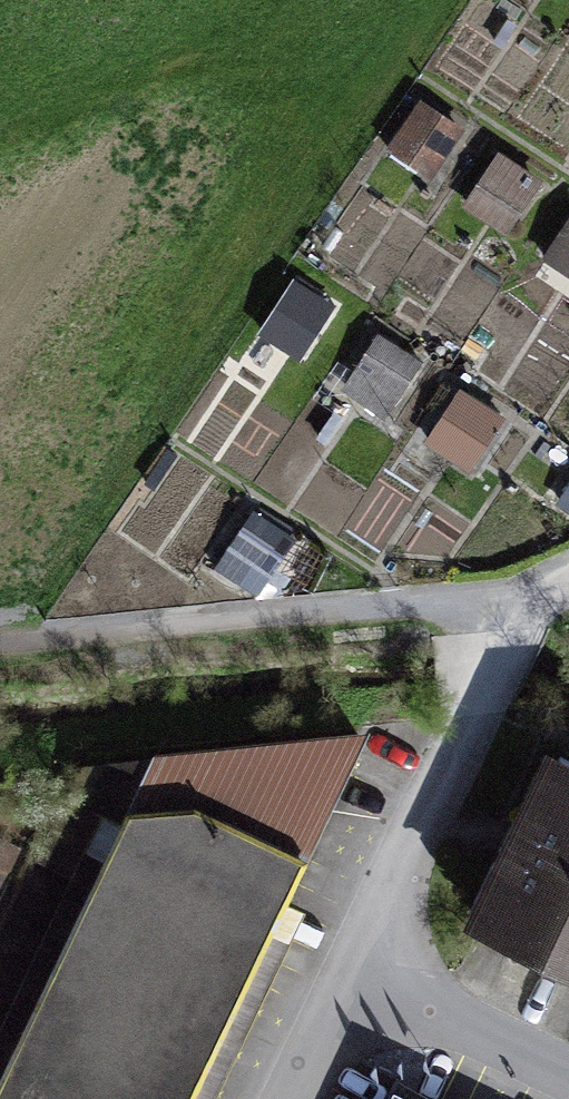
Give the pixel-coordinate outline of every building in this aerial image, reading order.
[(389,150),(433,175),(463,121),(418,97),(389,150)] [(512,231),(539,169),(491,148),(464,210),(512,231)] [(542,255),(568,273),(568,213),(542,255)] [(389,418),(424,358),(376,330),(341,390),(389,418)] [(468,471),(508,414),(462,382),(421,438),(468,471)] [(262,593),(290,540),(247,518),(220,571),(262,593)] [(467,920),(568,963),(568,770),(538,756),(467,920)] [(0,1080),(0,1098),(196,1098),(307,857),(194,808),(129,814),(0,1080)]
